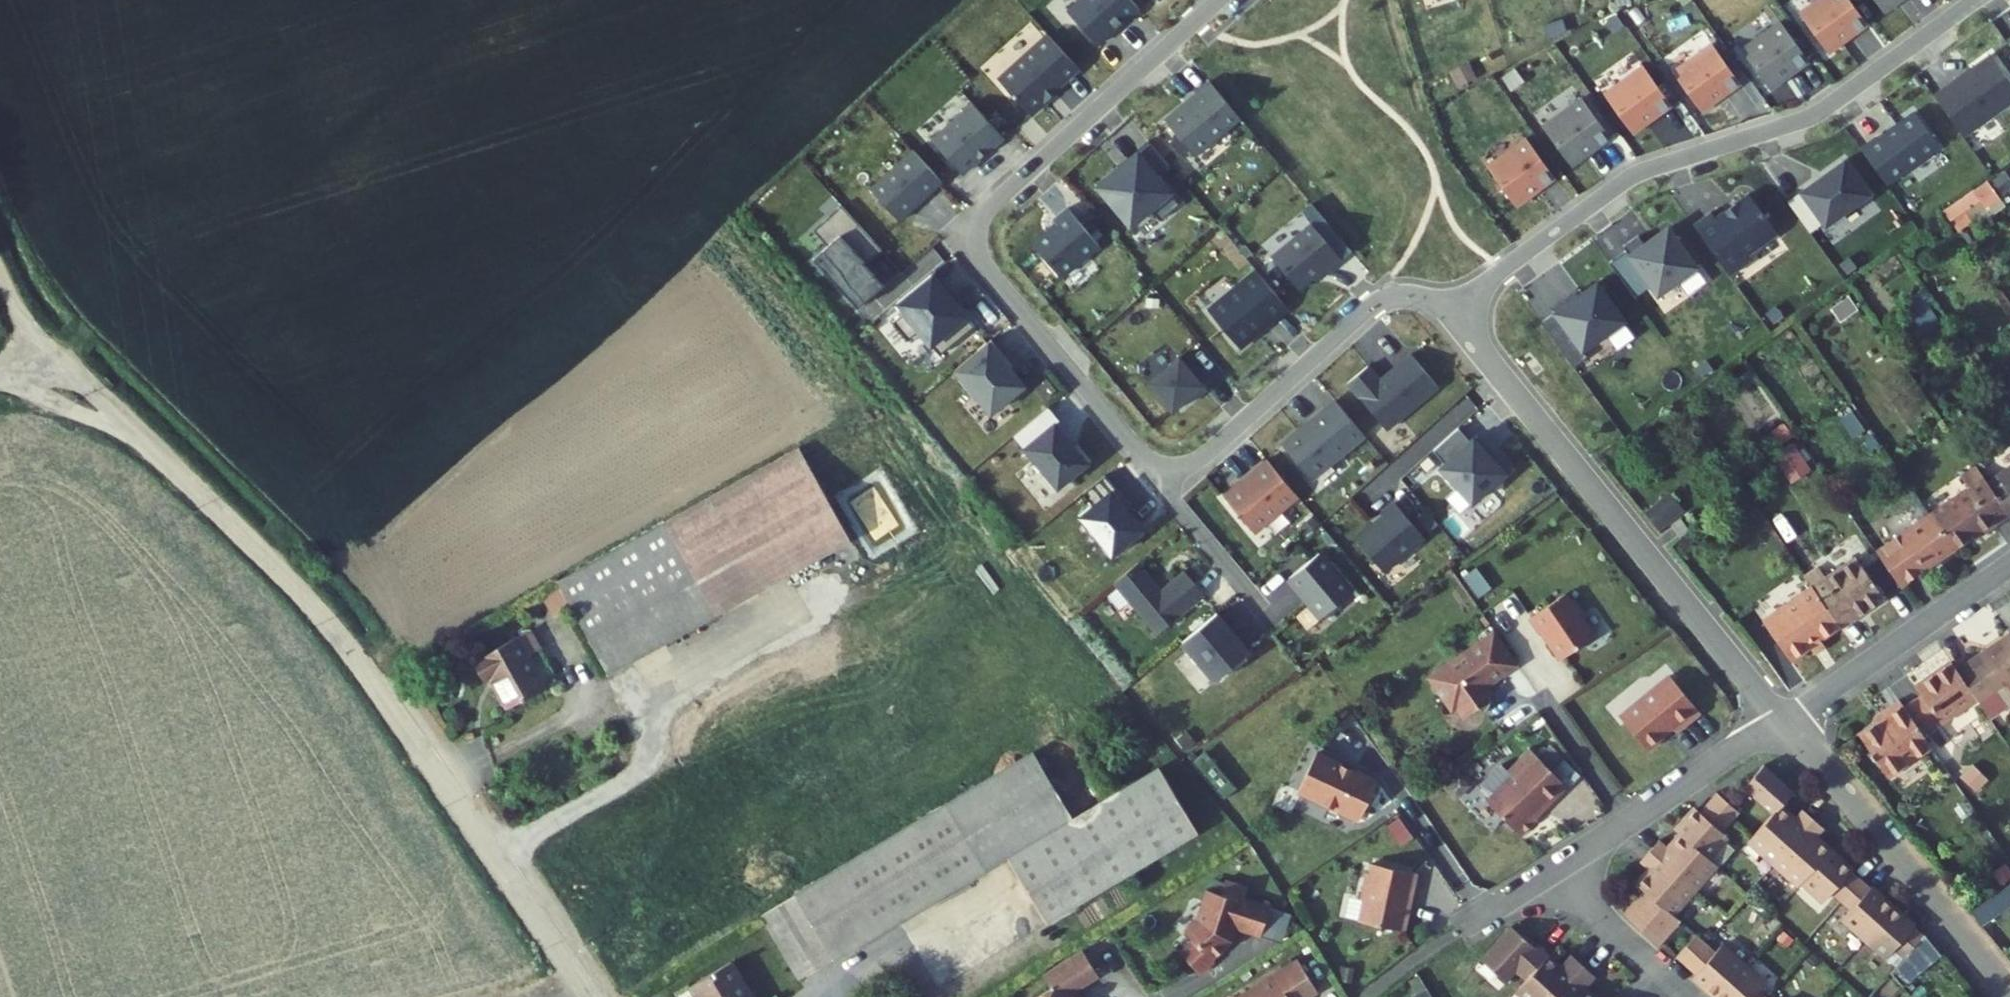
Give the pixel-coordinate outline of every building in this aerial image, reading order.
[(1071,33),(1101,66),(1127,42),(1129,44),(1144,31),(1116,0),(1107,0),(1071,33)] [(1161,18),(1175,6),(1176,2),(1178,0),(1145,0),(1161,18)] [(1421,12),(1456,0),(1417,0),(1421,12)] [(1795,28),(1822,65),(1861,36),(1834,0),(1833,0),(1795,28)] [(1876,25),(1910,0),(1858,0),(1876,25)] [(1776,37),(1737,65),(1764,102),(1803,73),(1776,37)] [(1051,119),(1083,89),(1053,56),(1003,101),(1036,137),(1053,121),(1051,119)] [(1710,62),(1671,90),(1698,127),(1736,98),(1710,62)] [(1931,111),(1960,151),(1979,138),(2009,115),(2009,100),(1987,69),(1931,111)] [(1642,84),(1603,112),(1630,149),(1669,120),(1642,84)] [(1214,101),(1200,113),(1202,115),(1170,142),(1200,178),(1246,140),(1214,101)] [(1582,117),(1543,145),(1570,182),(1608,153),(1582,117)] [(979,126),(939,163),(968,195),(1009,158),(979,126)] [(1873,152),(1858,163),(1884,198),(1936,161),(1911,127),(1874,154),(1873,152)] [(1529,155),(1490,184),(1517,220),(1556,192),(1529,155)] [(906,242),(949,203),(920,171),(877,210),(906,242)] [(1843,174),(1786,216),(1808,246),(1821,236),(1824,240),(1868,208),(1843,174)] [(1107,198),(1095,208),(1125,244),(1165,211),(1137,179),(1110,202),(1107,198)] [(1942,210),(1958,234),(2003,203),(1987,179),(1942,210)] [(1711,227),(1693,240),(1732,293),(1752,279),(1748,273),(1779,250),(1749,209),(1716,234),(1711,227)] [(873,286),(890,271),(849,226),(821,251),(835,267),(821,280),(865,329),(891,306),(873,286)] [(1074,228),(1060,240),(1064,244),(1040,264),(1067,297),(1105,266),(1074,228)] [(1313,239),(1274,273),(1302,306),(1316,294),(1329,283),(1332,286),(1344,276),(1313,239)] [(1627,266),(1611,279),(1636,313),(1652,300),(1659,310),(1697,282),(1669,243),(1646,260),(1639,251),(1624,262),(1627,266)] [(1329,283),(1316,294),(1319,298),(1332,286),(1329,283)] [(1291,323),(1262,289),(1214,329),(1244,365),(1265,347),(1262,344),(1272,335),(1274,337),(1291,323)] [(1905,299),(1916,324),(1935,316),(1924,290),(1905,299)] [(957,310),(941,292),(903,325),(911,334),(900,344),(915,362),(927,352),(947,377),(981,347),(962,324),(953,314),(957,310)] [(1562,321),(1546,332),(1576,373),(1618,342),(1591,304),(1564,324),(1562,321)] [(966,321),(957,310),(953,314),(962,324),(966,321)] [(1012,376),(998,359),(961,390),(968,398),(966,400),(980,417),(983,415),(998,433),(1014,420),(1016,423),(1034,408),(1017,388),(1009,379),(1012,376)] [(1374,382),(1353,400),(1393,446),(1444,403),(1417,370),(1386,396),(1374,382)] [(1183,374),(1153,400),(1177,428),(1208,402),(1183,374)] [(1017,388),(1021,386),(1012,376),(1009,379),(1017,388)] [(1370,451),(1341,417),(1330,427),(1328,425),(1314,436),(1316,439),(1288,462),(1316,496),(1370,451)] [(1066,439),(1055,426),(1021,455),(1052,492),(1049,494),(1062,509),(1099,478),(1085,461),(1081,464),(1063,442),(1066,439)] [(1771,456),(1790,484),(1811,470),(1792,442),(1771,456)] [(1461,443),(1437,466),(1449,479),(1444,483),(1476,518),(1512,485),(1496,467),(1493,469),(1477,453),(1473,456),(1461,443)] [(797,448),(558,586),(611,677),(850,540),(797,448)] [(1305,512),(1273,475),(1256,490),(1258,493),(1232,515),(1261,549),(1305,512)] [(1956,567),(2007,531),(1986,502),(1974,484),(1962,492),(1969,503),(1930,530),(1956,567)] [(1986,502),(2007,531),(2009,536),(2009,485),(1986,502)] [(1127,511),(1112,493),(1089,512),(1099,524),(1086,535),(1119,574),(1151,547),(1139,533),(1123,514),(1127,511)] [(1142,529),(1127,511),(1123,514),(1139,533),(1142,529)] [(1438,555),(1407,518),(1393,529),(1395,531),(1368,554),(1398,589),(1438,555)] [(1903,604),(1956,567),(1930,530),(1877,567),(1903,604)] [(1336,577),(1326,566),(1297,593),(1309,606),(1311,604),(1335,633),(1351,618),(1349,615),(1365,601),(1340,574),(1336,577)] [(1890,612),(1861,570),(1831,591),(1823,579),(1808,590),(1816,602),(1842,638),(1845,643),(1890,612)] [(1169,606),(1146,579),(1122,600),(1166,651),(1213,611),(1192,587),(1169,606)] [(1793,672),(1842,638),(1816,602),(1767,636),(1793,672)] [(1569,603),(1534,628),(1544,641),(1545,641),(1565,669),(1599,645),(1569,603)] [(1234,641),(1223,628),(1189,658),(1222,697),(1253,670),(1231,644),(1234,641)] [(541,655),(530,636),(473,668),(484,687),(493,682),(510,712),(546,692),(529,661),(541,655)] [(1958,685),(1977,711),(1989,718),(2009,707),(2009,648),(1958,685)] [(1506,701),(1530,684),(1506,650),(1466,678),(1467,679),(1467,683),(1463,683),(1461,684),(1457,685),(1455,686),(1453,688),(1451,690),(1448,694),(1447,698),(1447,704),(1449,709),(1451,712),(1455,716),(1459,718),(1461,719),(1462,719),(1461,727),(1468,727),(1469,727),(1469,728),(1475,736),(1490,726),(1494,731),(1496,730),(1498,729),(1499,726),(1500,724),(1502,720),(1502,717),(1502,714),(1501,711),(1500,709),(1496,702),(1500,700),(1501,701),(1505,701),(1506,701)] [(1925,749),(1977,711),(1958,685),(1953,677),(1920,701),(1925,708),(1906,722),(1925,749)] [(1681,689),(1627,726),(1652,761),(1680,742),(1682,746),(1708,728),(1681,689)] [(1906,722),(1902,717),(1877,735),(1881,740),(1906,722)] [(1935,763),(1925,749),(1906,722),(1881,740),(1865,751),(1894,791),(1935,763)] [(1540,771),(1531,763),(1511,787),(1517,792),(1493,820),(1530,851),(1545,833),(1541,830),(1550,820),(1553,822),(1583,785),(1551,758),(1540,771)] [(1322,766),(1304,805),(1366,833),(1383,794),(1322,766)] [(1071,810),(1047,770),(963,820),(987,860),(1071,810)] [(1813,805),(1784,777),(1762,799),(1793,826),(1799,820),(1813,805)] [(1086,835),(1071,810),(987,860),(1001,884),(1018,875),(1058,942),(1209,852),(1170,786),(1086,835)] [(1759,824),(1737,804),(1719,823),(1741,843),(1759,824)] [(1719,823),(1714,818),(1693,839),(1724,869),(1745,846),(1741,843),(1719,823)] [(987,860),(963,820),(777,931),(801,971),(987,860)] [(1799,820),(1771,850),(1793,872),(1832,832),(1822,822),(1813,832),(1799,820)] [(1793,872),(1817,895),(1819,893),(1847,864),(1835,851),(1843,842),(1832,832),(1793,872)] [(1710,899),(1731,876),(1724,869),(1698,843),(1686,856),(1675,848),(1666,858),(1710,899)] [(1686,924),(1710,899),(1666,858),(1657,869),(1666,878),(1653,892),(1686,924)] [(1001,884),(987,860),(801,971),(816,995),(1001,884)] [(1849,907),(1869,885),(1847,864),(1819,893),(1843,914),(1849,907)] [(1417,911),(1424,885),(1379,874),(1376,883),(1374,882),(1368,908),(1370,909),(1365,931),(1410,942),(1414,924),(1411,924),(1415,910),(1417,911)] [(1970,910),(1981,927),(2009,907),(2009,884),(1970,910)] [(1887,903),(1869,885),(1849,907),(1868,924),(1887,903)] [(1252,915),(1256,903),(1227,892),(1222,907),(1208,902),(1198,932),(1185,943),(1193,952),(1180,963),(1200,986),(1214,974),(1212,971),(1231,955),(1236,941),(1268,953),(1278,925),(1252,915)] [(1638,920),(1674,952),(1694,931),(1686,924),(1658,898),(1638,920)] [(1862,931),(1882,951),(1909,922),(1889,902),(1887,903),(1868,924),(1862,931)] [(1988,932),(2003,949),(2009,944),(2009,917),(1988,932)] [(1882,951),(1904,970),(1911,963),(1921,972),(1940,951),(1909,922),(1882,951)] [(1545,990),(1568,965),(1556,954),(1554,957),(1530,935),(1499,968),(1523,991),(1533,980),(1545,990)] [(1690,962),(1712,983),(1730,963),(1709,943),(1690,962)] [(1940,951),(1921,972),(1904,989),(1911,996),(1929,996),(1957,973),(1940,951)] [(1734,959),(1709,986),(1722,996),(1736,996),(1754,976),(1734,959)] [(1601,975),(1589,963),(1577,976),(1566,967),(1545,990),(1539,996),(1581,996),(1601,975)] [(1089,965),(1036,996),(1094,996),(1104,991),(1089,965)] [(1614,987),(1601,975),(1581,996),(1605,996),(1614,987)] [(748,976),(713,996),(761,996),(748,976)] [(1774,992),(1754,976),(1736,996),(1770,996),(1774,992)] [(1305,977),(1271,996),(1317,996),(1305,977)]
